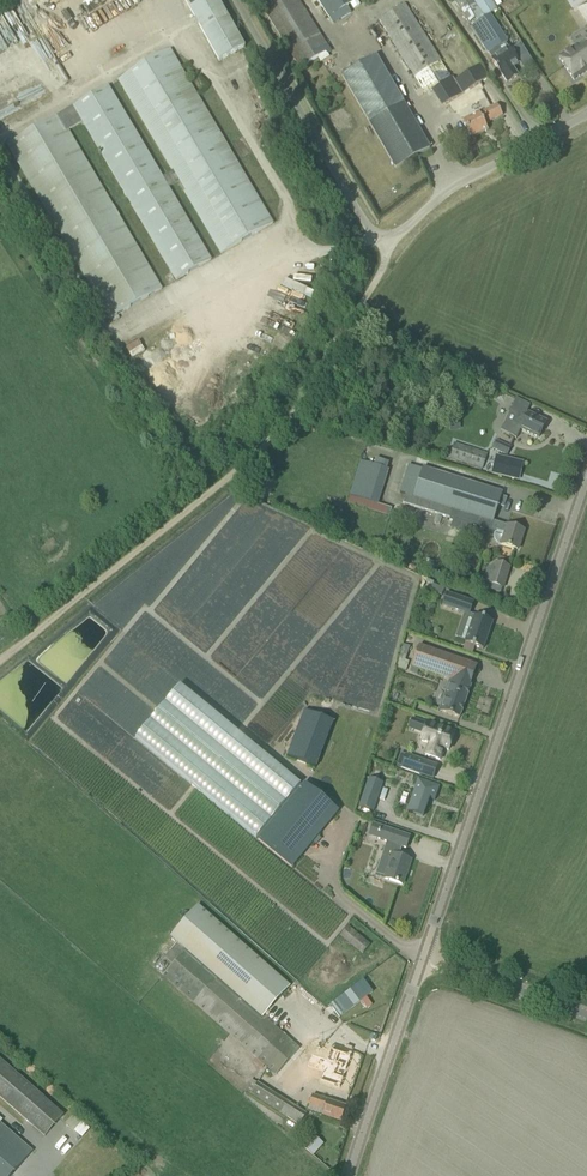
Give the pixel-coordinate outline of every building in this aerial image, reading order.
[(244,46),(218,0),(184,0),(218,60),(244,46)] [(299,68),(326,52),(327,54),(330,52),(329,50),(298,0),(257,0),(299,68)] [(356,0),(318,0),(325,11),(322,13),(326,19),(329,17),(333,24),(351,12),(347,6),(356,0)] [(379,20),(407,66),(411,71),(425,94),(433,89),(438,96),(443,104),(461,92),(454,81),(405,3),(379,20)] [(578,9),(586,23),(586,3),(578,9)] [(504,43),(507,41),(490,14),(471,26),(470,27),(491,59),(507,84),(519,76),(513,67),(518,64),(508,48),(508,49),(504,43)] [(559,58),(573,80),(582,74),(586,71),(586,39),(559,58)] [(113,207),(69,130),(83,122),(128,198),(176,280),(210,260),(168,188),(178,182),(183,191),(221,254),(272,223),(170,50),(119,79),(173,171),(163,178),(131,123),(108,86),(7,145),(110,319),(161,289),(113,207)] [(429,148),(375,56),(342,75),(395,168),(429,148)] [(471,70),(454,81),(461,92),(462,94),(488,77),(480,65),(471,70)] [(484,124),(502,115),(497,105),(463,122),(471,138),(487,130),(484,124)] [(142,340),(127,349),(133,358),(148,349),(142,340)] [(530,405),(519,400),(516,398),(500,430),(516,438),(520,429),(538,437),(546,422),(526,412),(530,405)] [(511,447),(496,440),(493,449),(508,455),(511,447)] [(487,453),(454,442),(449,458),(482,469),(487,453)] [(496,456),(491,473),(517,480),(521,462),(496,456)] [(378,503),(389,469),(387,469),(389,462),(376,458),(374,465),(360,460),(350,495),(348,504),(385,516),(388,506),(378,503)] [(493,521),(502,493),(423,468),(423,469),(408,465),(399,492),(405,494),(402,503),(412,506),(411,506),(495,532),(494,534),(494,536),(494,538),(495,540),(496,542),(497,543),(499,544),(501,545),(517,550),(523,530),(493,521)] [(509,567),(494,562),(488,583),(491,584),(503,588),(509,567)] [(473,602),(446,593),(442,605),(469,614),(473,602)] [(493,621),(474,615),(465,642),(483,649),(493,621)] [(419,645),(412,667),(449,680),(440,710),(448,713),(459,717),(470,687),(468,686),(476,665),(419,645)] [(300,784),(180,684),(135,738),(256,838),(300,784)] [(288,756),(318,767),(335,720),(304,710),(288,756)] [(412,714),(408,728),(424,733),(428,718),(412,714)] [(425,755),(440,760),(444,749),(448,750),(454,732),(427,722),(421,741),(429,744),(425,755)] [(426,762),(405,754),(401,767),(422,774),(426,762)] [(373,811),(383,783),(369,778),(359,806),(373,811)] [(434,801),(440,786),(417,778),(412,792),(413,793),(410,800),(407,810),(423,816),(425,810),(429,799),(434,801)] [(258,839),(292,867),(338,811),(304,783),(258,839)] [(401,884),(410,860),(399,856),(402,847),(406,848),(410,837),(382,827),(380,831),(379,831),(378,833),(379,834),(378,838),(386,841),(375,874),(385,877),(384,878),(401,884)] [(162,975),(276,1075),(300,1048),(263,1015),(290,986),(198,904),(170,936),(177,943),(164,957),(172,964),(162,975)] [(361,954),(370,944),(349,925),(340,935),(361,954)] [(319,1058),(315,1069),(324,1072),(320,1083),(340,1090),(351,1058),(331,1051),(327,1061),(319,1058)] [(0,1058),(0,1097),(45,1137),(64,1114),(0,1058)] [(306,1114),(257,1083),(251,1079),(244,1091),(250,1095),(299,1126),(306,1114)] [(341,1122),(346,1106),(312,1095),(309,1105),(323,1109),(321,1115),(341,1122)] [(66,1123),(82,1137),(90,1128),(74,1114),(66,1123)] [(32,1151),(23,1143),(0,1122),(0,1175),(10,1175),(32,1151)] [(314,1155),(324,1143),(314,1135),(304,1146),(314,1155)]
